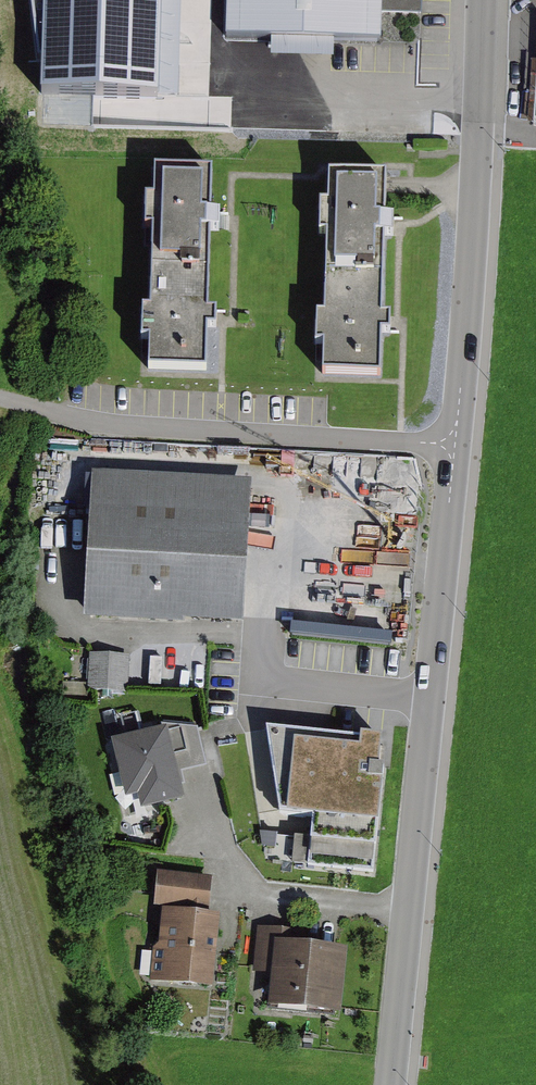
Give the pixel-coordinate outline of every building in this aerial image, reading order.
[(42,92),(159,97),(162,0),(31,0),(42,92)] [(225,38),(381,42),(382,15),(422,16),(422,0),(227,0),(225,38)] [(152,232),(151,271),(210,273),(211,234),(220,235),(220,224),(220,217),(211,216),(213,171),(154,169),(153,201),(146,200),(145,232),(152,232)] [(326,237),(325,276),(384,278),(385,239),(393,239),(394,229),(394,221),(385,221),(387,176),(328,174),(327,205),(320,205),(319,237),(326,237)] [(208,314),(210,273),(151,271),(150,312),(142,312),(141,344),(145,344),(149,344),(148,373),(206,375),(208,333),(216,333),(217,322),(217,314),(208,314)] [(382,318),(384,278),(325,276),(324,317),(316,316),(315,349),(319,349),(323,349),(322,378),(380,379),(382,337),(390,338),(391,326),(391,319),(382,318)] [(91,474),(82,622),(184,628),(184,625),(243,628),(252,484),(91,474)] [(129,656),(89,654),(87,692),(128,694),(129,656)] [(141,813),(185,803),(168,729),(111,743),(125,802),(138,799),(141,813)] [(289,866),(378,875),(391,742),(302,734),(289,866)] [(209,915),(213,879),(157,874),(153,910),(162,911),(209,915)] [(149,984),(213,991),(220,917),(209,915),(162,911),(159,945),(152,950),(149,984)] [(271,976),(275,943),(292,945),(293,931),(257,928),(256,942),(252,974),(271,976)] [(268,1010),(341,1017),(348,951),(292,945),(275,943),(271,976),(268,1010)]
